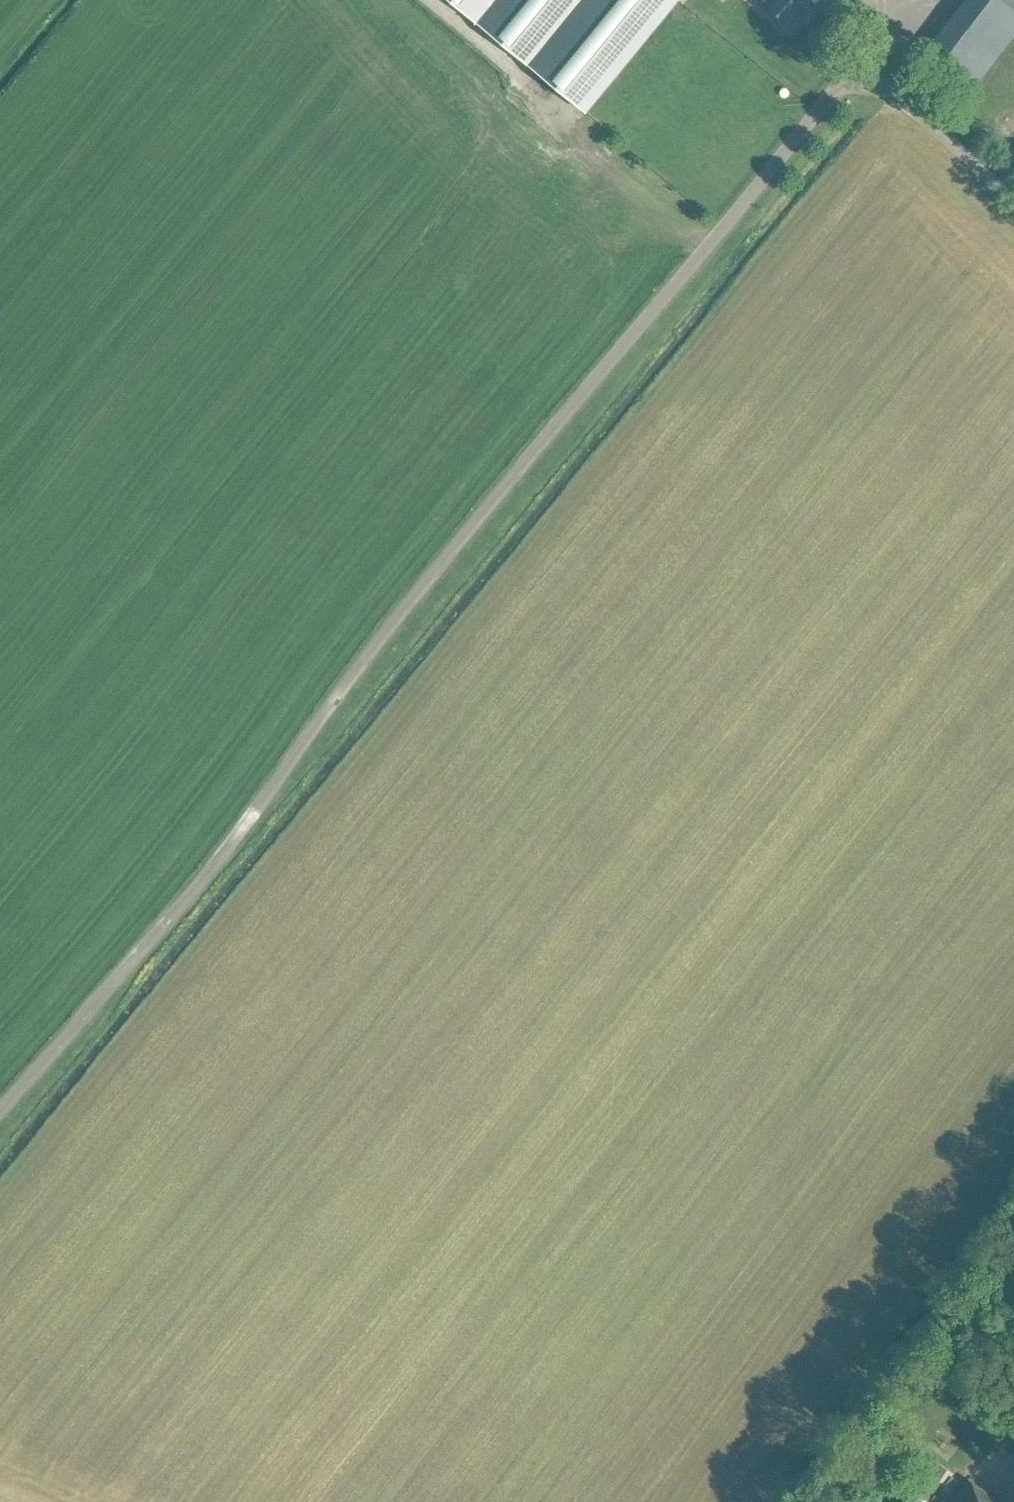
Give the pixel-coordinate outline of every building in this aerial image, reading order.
[(584,113),(676,0),(450,0),(584,113)] [(770,7),(787,23),(802,3),(810,9),(817,0),(775,0),(770,7)] [(1013,35),(1013,0),(972,0),(930,55),(973,88),(1013,35)] [(969,1478),(951,1501),(1001,1501),(969,1478)] [(906,1483),(893,1501),(931,1501),(906,1483)]
